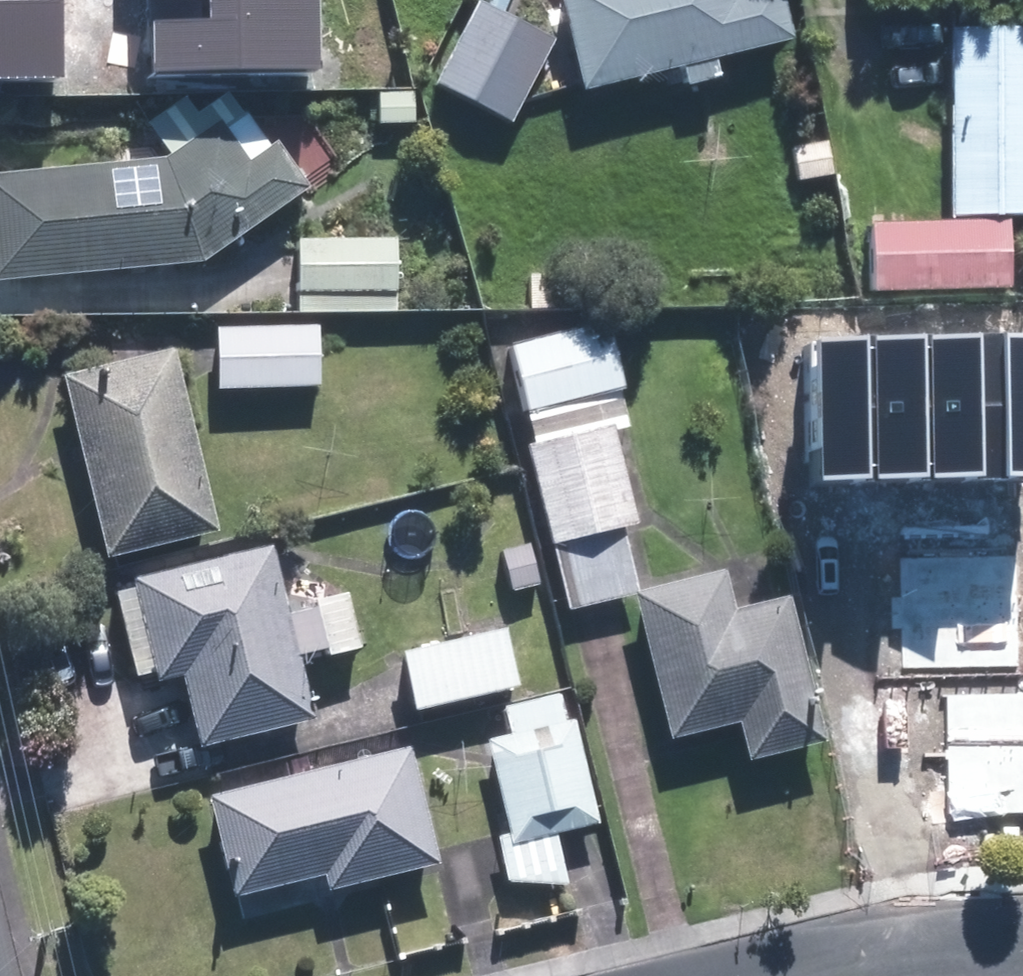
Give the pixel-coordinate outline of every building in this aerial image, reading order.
[(66,78),(64,0),(37,0),(0,1),(0,79),(66,78)] [(586,85),(792,35),(783,0),(565,0),(586,85)] [(441,79),(514,117),(555,41),(481,2),(441,79)] [(152,18),(153,73),(322,70),(321,5),(210,6),(210,17),(152,18)] [(953,27),(954,211),(1022,210),(1022,27),(953,27)] [(168,156),(0,172),(0,275),(204,255),(310,181),(278,137),(269,143),(246,111),(226,126),(221,119),(168,156)] [(876,223),(877,283),(1009,281),(1008,221),(876,223)] [(302,239),(301,288),(394,289),(395,239),(302,239)] [(604,324),(517,345),(531,405),(618,384),(604,324)] [(220,328),(222,386),(320,382),(318,325),(220,328)] [(930,475),(997,474),(994,334),(927,336),(930,475)] [(1022,473),(1022,334),(994,334),(997,474),(1022,473)] [(874,475),(930,475),(927,336),(870,337),(874,475)] [(822,477),(874,475),(870,337),(818,339),(822,477)] [(176,349),(69,374),(111,550),(219,524),(176,349)] [(722,570),(641,588),(624,524),(637,521),(613,425),(532,444),(571,606),(637,593),(675,730),(746,713),(754,748),(818,732),(785,597),(732,610),(722,570)] [(314,710),(273,544),(144,576),(167,672),(187,667),(204,736),(314,710)] [(892,598),(892,613),(1018,612),(1017,557),(901,557),(901,597),(892,598)] [(1018,612),(892,613),(892,627),(901,627),(902,668),(1019,667),(1018,612)] [(407,651),(419,705),(519,682),(506,628),(407,651)] [(947,750),(1022,748),(1022,694),(946,696),(947,750)] [(572,719),(491,739),(516,838),(597,818),(572,719)] [(409,746),(216,794),(239,889),(328,867),(331,882),(437,856),(409,746)] [(1022,813),(1022,748),(947,750),(949,815),(1022,813)]
